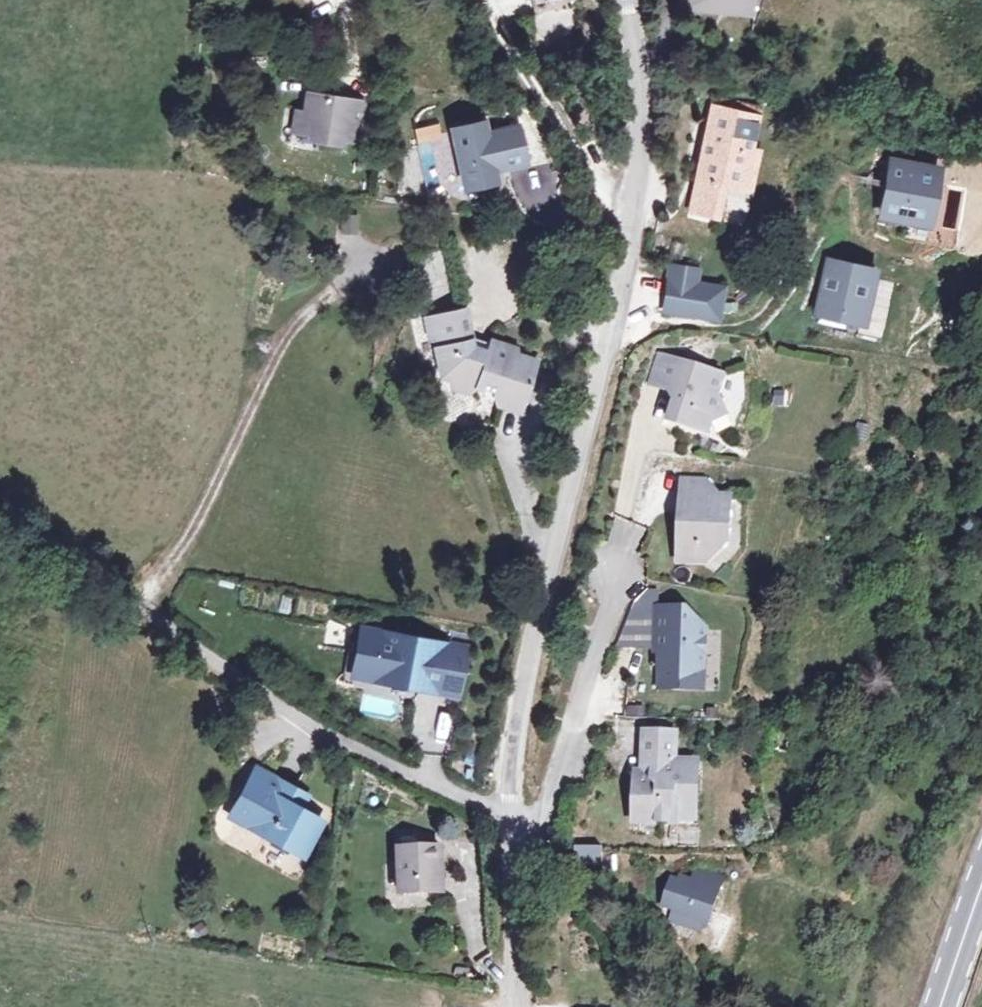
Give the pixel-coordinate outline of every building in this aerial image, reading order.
[(677,5),(749,17),(752,0),(678,0),(677,5)] [(722,93),(692,206),(712,212),(722,181),(745,186),(763,115),(737,108),(740,99),(722,93)] [(302,99),(299,118),(297,137),(352,144),(357,105),(302,99)] [(297,137),(299,118),(290,116),(287,136),(297,137)] [(493,137),(494,144),(486,146),(482,129),(450,136),(463,192),(494,185),(491,169),(499,167),(501,174),(525,168),(517,132),(493,137)] [(939,175),(895,171),(891,223),(911,226),(910,230),(938,232),(942,192),(937,192),(939,175)] [(339,215),(340,235),(359,234),(358,214),(339,215)] [(410,246),(413,273),(459,270),(456,242),(410,246)] [(877,268),(830,260),(819,317),(863,325),(870,288),(873,289),(877,268)] [(666,284),(693,288),(695,273),(669,269),(666,284)] [(666,284),(662,313),(715,320),(719,291),(693,288),(666,284)] [(524,414),(534,382),(525,378),(529,361),(515,358),(516,352),(490,345),(487,357),(473,352),(472,340),(470,313),(431,317),(432,345),(440,344),(443,383),(450,385),(451,389),(472,396),(473,390),(501,398),(499,406),(524,414)] [(490,345),(472,340),(473,352),(487,357),(490,345)] [(659,380),(671,385),(682,359),(668,353),(659,380)] [(682,359),(671,385),(687,392),(678,417),(718,433),(722,422),(735,417),(724,391),(731,378),(682,359)] [(525,378),(534,382),(539,364),(529,361),(525,378)] [(854,444),(870,446),(873,427),(856,425),(854,444)] [(729,540),(733,513),(713,510),(716,496),(708,486),(687,483),(680,558),(711,563),(720,556),(723,538),(729,540)] [(713,510),(733,513),(734,499),(716,496),(713,510)] [(659,654),(663,614),(645,613),(626,645),(659,654)] [(663,614),(659,654),(665,661),(664,675),(677,675),(683,682),(698,675),(710,677),(714,639),(694,617),(663,614)] [(454,647),(369,629),(360,673),(408,682),(407,686),(444,694),(454,647)] [(408,682),(360,673),(360,676),(407,686),(408,682)] [(444,750),(443,698),(414,698),(415,751),(444,750)] [(649,782),(636,780),(629,781),(626,821),(668,825),(670,803),(693,806),(696,766),(668,765),(672,736),(640,734),(637,765),(651,764),(649,782)] [(637,765),(636,780),(649,782),(651,764),(637,765)] [(318,823),(296,809),(283,803),(290,790),(269,777),(253,769),(226,816),(243,825),(299,857),(318,823)] [(283,803),(296,809),(303,797),(290,790),(283,803)] [(670,803),(668,825),(691,827),(693,806),(670,803)] [(553,821),(543,822),(544,834),(548,835),(554,835),(554,821),(553,821)] [(603,845),(576,845),(575,862),(602,863),(603,845)] [(398,855),(399,899),(443,900),(443,855),(398,855)] [(679,922),(707,930),(720,887),(695,879),(692,891),(668,883),(660,907),(680,914),(679,922)]
